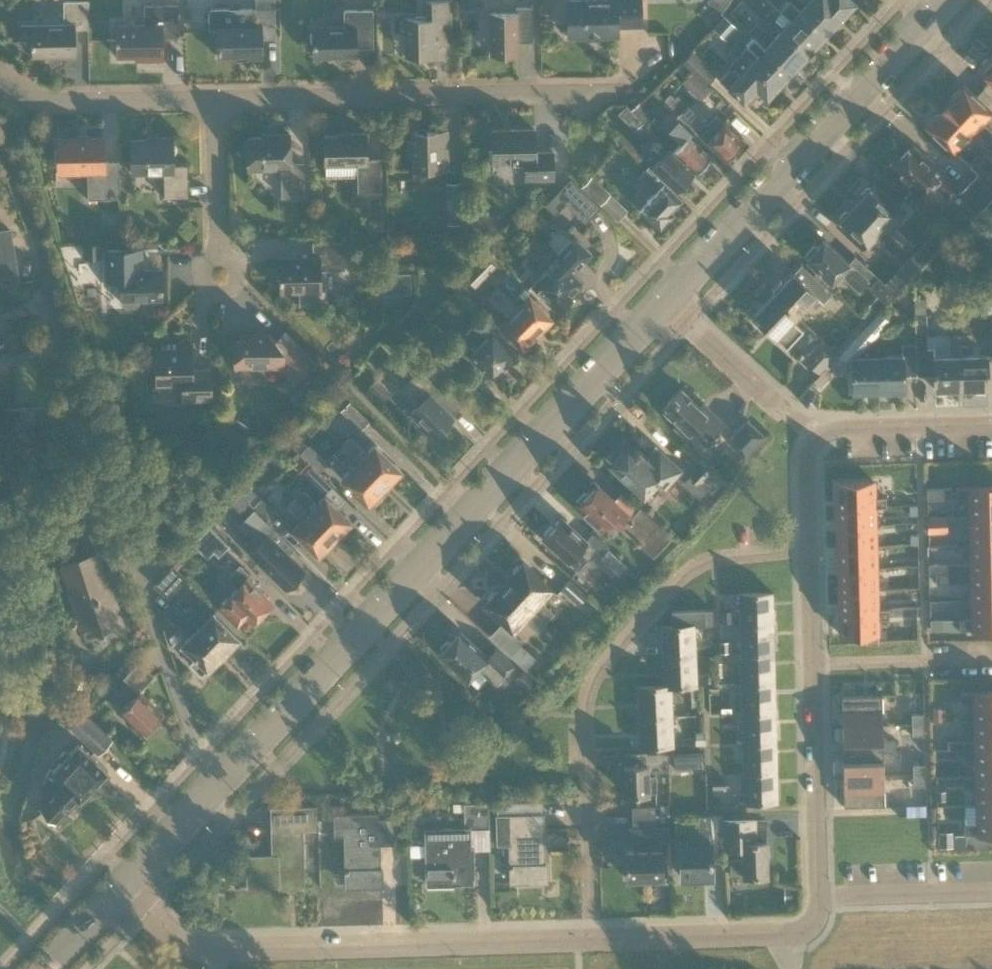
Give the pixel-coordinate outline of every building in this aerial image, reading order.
[(88,28),(88,0),(80,0),(64,0),(64,24),(34,25),(34,24),(21,24),(21,38),(33,37),(33,55),(75,54),(74,28),(88,28)] [(451,42),(450,0),(434,0),(424,0),(424,17),(401,18),(401,32),(406,32),(406,55),(437,54),(437,43),(451,42)] [(474,0),(460,0),(460,9),(475,9),(474,0)] [(568,36),(618,34),(617,25),(641,25),(641,0),(567,0),(568,36)] [(788,1),(786,0),(767,0),(776,9),(777,8),(779,10),(788,1)] [(784,27),(780,31),(806,54),(824,35),(798,11),(799,10),(788,0),(788,1),(779,10),(781,12),(775,19),(784,27)] [(839,18),(820,0),(801,0),(805,4),(799,10),(798,11),(824,35),(839,18)] [(839,18),(856,0),(820,0),(839,18)] [(162,36),(178,36),(178,4),(144,4),(144,24),(116,24),(117,56),(142,56),(142,60),(163,60),(162,36)] [(262,58),(262,38),(276,38),(275,8),(256,8),(256,6),(209,7),(209,27),(217,27),(218,57),(234,56),(234,60),(236,59),(236,58),(245,58),(245,59),(248,59),(248,58),(262,58)] [(517,41),(533,41),(532,7),(516,7),(516,12),(490,12),(491,53),(517,53),(517,41)] [(343,9),(344,26),(313,27),(313,57),(356,56),(356,43),(372,43),(372,8),(343,9)] [(731,22),(724,15),(712,28),(720,34),(731,22)] [(791,70),(806,54),(780,31),(773,38),(763,28),(755,37),(754,38),(764,47),(765,46),(791,70)] [(747,65),(750,63),(775,87),(791,70),(765,46),(764,47),(754,38),(755,37),(754,38),(751,38),(746,43),(746,47),(737,56),(747,65)] [(716,73),(691,50),(680,62),(705,85),(716,73)] [(747,65),(737,56),(726,68),(727,69),(719,78),(743,100),(752,91),(755,95),(759,90),(766,97),(775,87),(750,63),(747,65)] [(990,60),(987,60),(983,64),(984,67),(981,69),(991,79),(984,88),(991,96),(991,58),(990,60)] [(680,82),(700,99),(709,89),(679,62),(674,68),(685,77),(680,82)] [(984,88),(975,97),(964,87),(961,91),(959,90),(953,96),(954,99),(947,107),(988,144),(991,140),(991,131),(986,125),(983,129),(978,125),(991,112),(991,113),(991,96),(984,88)] [(676,96),(667,104),(679,115),(687,106),(676,96)] [(637,101),(630,109),(647,125),(654,117),(637,101)] [(715,115),(706,124),(687,106),(679,115),(726,160),(744,141),(723,122),(715,115)] [(929,126),(954,150),(964,139),(979,153),(970,164),(978,171),(987,180),(988,179),(991,175),(991,148),(988,144),(947,107),(939,115),(936,115),(931,120),(932,123),(929,126)] [(672,151),(695,172),(711,156),(688,135),(691,132),(670,113),(661,123),(681,141),(672,151)] [(634,114),(626,121),(634,130),(642,123),(634,114)] [(489,130),(489,162),(522,161),(522,180),(551,179),(550,151),(532,152),(531,129),(489,130)] [(439,156),(447,156),(447,134),(438,134),(438,131),(412,131),(413,141),(408,141),(408,154),(413,154),(413,169),(439,168),(439,156)] [(357,164),(358,191),(381,191),(381,159),(367,159),(366,132),(351,132),(351,134),(325,135),(325,165),(357,164)] [(290,163),(290,133),(274,133),(274,136),(247,136),(248,169),(281,169),(282,197),(305,197),(304,163),(290,163)] [(164,173),(164,197),(188,197),(188,165),(174,165),(173,136),(159,137),(159,139),(131,139),(132,173),(164,173)] [(59,139),(60,172),(87,172),(88,198),(120,197),(120,160),(103,161),(103,138),(59,139)] [(678,191),(680,190),(693,176),(658,142),(649,151),(660,161),(653,168),(669,183),(678,191)] [(921,196),(918,198),(934,214),(957,190),(924,157),(922,158),(912,148),(900,161),(896,158),(886,168),(901,183),(904,180),(921,196)] [(669,183),(653,168),(650,165),(637,178),(654,194),(646,202),(649,205),(642,212),(660,229),(674,215),(671,212),(682,201),(666,186),(669,183)] [(978,171),(959,192),(978,210),(991,195),(991,182),(988,179),(987,180),(978,171)] [(592,177),(582,187),(601,205),(611,195),(592,177)] [(571,180),(557,194),(565,202),(586,222),(600,208),(571,180)] [(892,224),(889,221),(899,209),(873,185),(870,188),(867,188),(862,193),(862,197),(855,204),(900,246),(907,239),(896,228),(894,230),(890,227),(892,224)] [(845,212),(839,217),(839,221),(837,224),(863,248),(873,238),(877,241),(879,238),(883,241),(881,243),(893,254),(900,246),(855,204),(848,212),(845,212)] [(447,223),(448,234),(462,233),(461,206),(446,207),(447,223)] [(482,230),(482,214),(468,213),(467,230),(482,230)] [(368,237),(381,236),(381,225),(367,226),(368,237)] [(11,238),(9,230),(0,231),(0,240),(11,238)] [(558,253),(561,255),(533,284),(560,311),(574,297),(571,293),(583,281),(573,271),(592,252),(578,238),(574,242),(572,239),(558,253)] [(824,240),(816,249),(813,246),(806,255),(808,257),(806,258),(818,270),(815,274),(828,286),(839,274),(858,292),(868,281),(867,280),(848,262),(824,240)] [(281,290),(299,290),(299,305),(320,304),(320,290),(321,290),(320,269),(345,269),(345,241),(313,242),(313,258),(280,258),(281,290)] [(924,241),(911,255),(922,265),(935,251),(924,241)] [(101,242),(83,243),(83,257),(102,257),(101,242)] [(122,303),(126,307),(136,306),(139,303),(139,299),(162,299),(161,269),(142,269),(142,248),(106,249),(106,280),(121,279),(122,300),(122,303)] [(910,255),(897,270),(908,279),(921,265),(910,255)] [(485,257),(475,268),(484,278),(495,266),(485,257)] [(0,262),(0,274),(17,279),(14,260),(0,262)] [(475,287),(484,278),(475,268),(466,278),(475,287)] [(390,273),(391,293),(411,292),(410,272),(390,273)] [(776,291),(772,295),(795,316),(814,295),(822,303),(832,293),(814,277),(806,285),(793,273),(784,283),(781,280),(773,289),(776,291)] [(879,279),(871,288),(887,303),(895,294),(879,279)] [(499,285),(494,290),(538,333),(552,318),(529,295),(530,291),(524,286),(518,293),(524,300),(519,305),(499,285)] [(494,290),(489,295),(509,315),(500,325),(523,348),(538,333),(494,290)] [(772,295),(753,315),(757,319),(755,321),(764,330),(766,328),(786,347),(803,330),(791,320),(795,316),(772,295)] [(926,298),(914,298),(915,343),(916,375),(934,375),(935,389),(961,389),(960,345),(960,335),(949,335),(949,355),(934,355),(934,348),(927,348),(927,316),(926,298)] [(871,308),(863,317),(868,322),(877,313),(871,308)] [(863,331),(871,339),(866,344),(866,355),(852,356),(853,391),(878,390),(877,344),(877,334),(888,321),(883,316),(880,313),(878,311),(877,313),(868,322),(870,324),(863,331)] [(505,366),(518,353),(493,328),(485,336),(475,325),(466,334),(476,345),(472,349),(469,345),(465,349),(488,373),(500,361),(505,366)] [(281,366),(296,381),(315,361),(285,332),(276,341),(269,334),(241,334),(241,342),(235,346),(235,366),(281,366)] [(823,337),(805,356),(820,370),(837,351),(823,337)] [(182,383),(183,399),(211,399),(210,369),(192,369),(192,343),(156,344),(156,383),(182,383)] [(915,343),(902,343),(902,354),(884,355),(884,344),(877,344),(878,390),(904,390),(904,375),(916,375),(915,343)] [(960,345),(961,389),(987,388),(987,354),(967,355),(967,345),(960,345)] [(820,386),(831,374),(825,368),(814,380),(820,386)] [(403,386),(400,389),(417,405),(410,412),(420,422),(423,420),(437,434),(454,417),(430,393),(437,386),(420,369),(403,386)] [(315,373),(291,394),(302,405),(325,384),(315,373)] [(381,401),(390,392),(376,378),(367,387),(381,401)] [(691,433),(705,446),(716,434),(714,432),(723,423),(706,406),(703,410),(680,389),(676,395),(672,397),(661,410),(663,413),(670,415),(676,421),(673,425),(687,438),(691,433)] [(342,410),(361,429),(369,421),(349,402),(342,410)] [(726,440),(745,457),(765,435),(746,418),(726,440)] [(350,437),(342,445),(384,486),(391,479),(394,478),(399,474),(398,472),(401,469),(375,444),(366,452),(350,437)] [(309,444),(300,454),(311,464),(319,472),(328,462),(309,444)] [(661,487),(677,471),(654,449),(646,457),(636,448),(634,450),(627,444),(609,463),(617,470),(618,469),(643,492),(654,481),(661,487)] [(377,493),(384,486),(342,445),(344,447),(336,455),(350,469),(342,477),(368,503),(370,500),(373,500),(377,496),(377,493)] [(710,491),(719,482),(710,474),(712,472),(701,463),(692,473),(692,472),(683,482),(699,496),(706,488),(710,491)] [(874,480),(836,481),(837,506),(875,505),(875,506),(886,505),(886,495),(874,495),(874,480)] [(612,518),(652,555),(670,536),(640,508),(631,518),(602,491),(603,489),(594,481),(572,505),(579,512),(581,510),(602,529),(612,518)] [(323,491),(322,492),(325,495),(339,509),(348,500),(330,483),(323,491)] [(296,484),(289,491),(295,497),(302,490),(296,484)] [(926,498),(943,498),(943,487),(926,488),(926,498)] [(970,517),(991,516),(991,487),(956,488),(957,498),(970,498),(970,517)] [(302,490),(295,497),(335,537),(341,530),(344,530),(348,525),(348,523),(351,520),(339,509),(325,495),(316,504),(312,501),(313,499),(303,489),(302,490)] [(269,519),(275,513),(254,491),(246,499),(248,502),(253,506),(254,505),(269,519)] [(239,493),(231,502),(239,511),(248,502),(246,499),(239,493)] [(917,504),(917,494),(894,495),(894,505),(917,504)] [(335,537),(295,497),(287,505),(297,515),(301,512),(305,515),(291,528),(317,554),(320,552),(322,552),(327,547),(326,545),(335,537)] [(909,515),(917,514),(917,504),(909,505),(909,515)] [(875,505),(837,506),(837,525),(875,524),(875,506),(875,505)] [(299,574),(304,569),(288,554),(294,548),(254,508),(238,524),(257,543),(249,552),(285,588),(290,584),(294,585),(300,578),(299,574)] [(991,545),(991,516),(970,517),(971,535),(958,536),(958,546),(971,546),(991,545)] [(928,532),(940,532),(940,517),(928,517),(928,532)] [(604,565),(605,563),(617,575),(626,566),(614,554),(593,534),(585,542),(560,519),(552,527),(549,527),(544,533),(544,536),(543,537),(577,569),(578,568),(580,570),(587,562),(600,561),(604,565)] [(875,524),(837,525),(838,547),(876,546),(875,524)] [(917,534),(909,534),(910,544),(918,544),(917,534)] [(226,565),(237,552),(222,538),(211,552),(226,565)] [(971,546),(971,563),(958,564),(959,573),(991,572),(991,545),(971,546)] [(876,546),(838,547),(838,568),(876,567),(876,546)] [(108,587),(98,555),(62,567),(82,627),(97,622),(100,632),(123,624),(111,586),(108,587)] [(513,573),(504,583),(546,621),(553,613),(539,600),(550,588),(523,562),(520,565),(517,565),(513,569),(513,573)] [(935,574),(945,573),(945,563),(928,563),(928,573),(935,573),(935,574)] [(176,589),(187,578),(173,564),(162,576),(176,589)] [(876,567),(838,568),(839,590),(877,589),(876,567)] [(228,577),(238,588),(218,607),(236,626),(247,616),(253,622),(272,604),(237,568),(228,577)] [(959,573),(959,583),(972,582),(972,601),(991,600),(991,572),(959,573)] [(936,583),(949,583),(948,573),(945,573),(935,574),(936,583)] [(561,588),(579,605),(587,596),(569,580),(561,588)] [(488,600),(485,603),(504,620),(513,628),(523,617),(537,630),(546,621),(504,583),(495,593),(492,593),(488,597),(488,600)] [(877,589),(839,590),(839,609),(877,608),(877,607),(877,589)] [(739,594),(740,624),(773,623),(772,594),(739,594)] [(972,601),(973,620),(960,620),(960,630),(991,629),(991,600),(972,601)] [(183,612),(172,603),(163,612),(182,630),(182,629),(190,636),(183,643),(195,656),(188,663),(201,675),(222,653),(209,641),(211,640),(183,612)] [(238,637),(213,613),(205,620),(190,605),(183,612),(211,640),(209,641),(222,653),(227,648),(231,648),(235,643),(235,640),(238,637)] [(877,608),(839,609),(840,634),(864,633),(877,633),(878,633),(878,617),(889,617),(889,607),(877,607),(877,608)] [(660,626),(661,658),(695,656),(694,627),(705,626),(704,610),(688,611),(672,612),(672,626),(660,626)] [(712,610),(704,610),(705,626),(713,626),(713,624),(712,610)] [(721,612),(721,623),(731,623),(731,612),(721,612)] [(930,631),(942,631),(942,620),(930,621),(930,631)] [(774,653),(773,623),(740,624),(740,654),(774,653)] [(448,637),(436,651),(467,679),(468,678),(477,686),(486,675),(495,684),(514,663),(495,646),(486,656),(458,631),(451,639),(448,637)] [(520,644),(510,654),(525,668),(535,657),(520,644)] [(774,683),(774,653),(740,654),(741,684),(774,683)] [(697,687),(695,656),(661,658),(663,686),(671,686),(671,688),(697,687)] [(154,721),(163,712),(139,688),(153,674),(140,660),(125,675),(129,679),(121,688),(130,697),(120,707),(135,722),(133,724),(144,735),(156,723),(154,721)] [(530,690),(537,682),(524,670),(515,679),(525,688),(526,687),(530,690)] [(741,684),(742,713),(775,712),(774,683),(741,684)] [(637,687),(638,717),(672,716),(671,688),(671,686),(663,686),(637,687)] [(684,699),(696,698),(696,688),(684,688),(684,699)] [(882,724),(881,695),(841,697),(842,725),(882,724)] [(991,724),(991,695),(961,696),(962,706),(975,706),(975,725),(991,724)] [(69,726),(98,754),(113,738),(84,710),(69,726)] [(776,742),(775,712),(742,713),(742,743),(776,742)] [(912,713),(912,724),(925,723),(925,713),(912,713)] [(62,726),(63,720),(58,716),(52,718),(51,724),(56,728),(62,726)] [(672,716),(638,717),(640,747),(673,746),(672,716)] [(925,734),(925,723),(912,724),(912,735),(925,734)] [(842,752),(895,751),(895,739),(882,739),(882,724),(842,725),(842,752)] [(991,752),(991,724),(975,725),(976,743),(962,744),(963,753),(991,752)] [(696,744),(705,744),(705,731),(695,731),(696,744)] [(107,770),(79,742),(68,753),(65,750),(58,757),(61,760),(52,770),(49,769),(44,779),(42,791),(42,802),(45,814),(50,824),(55,820),(56,820),(78,797),(80,799),(107,770)] [(777,772),(776,742),(742,743),(743,773),(777,772)] [(895,760),(895,751),(842,752),(843,779),(883,778),(883,761),(895,760)] [(976,780),(991,779),(991,752),(963,753),(963,762),(976,762),(976,780)] [(656,774),(647,775),(647,771),(668,770),(667,754),(646,755),(646,764),(624,765),(625,795),(648,794),(648,791),(656,791),(656,774)] [(688,754),(674,754),(675,768),(689,768),(688,754)] [(913,763),(913,774),(925,774),(925,763),(913,763)] [(777,772),(743,773),(744,802),(777,801),(777,772)] [(926,785),(925,774),(913,774),(913,785),(926,785)] [(843,779),(844,808),(884,806),(883,778),(843,779)] [(713,788),(725,788),(725,779),(713,779),(713,788)] [(976,780),(963,780),(964,790),(977,790),(977,809),(991,808),(991,779),(976,780)] [(469,827),(489,827),(488,802),(464,803),(465,827),(424,828),(425,843),(425,855),(426,884),(474,883),(472,846),(469,846),(469,827)] [(656,822),(668,821),(668,804),(655,804),(656,822)] [(301,830),(314,830),(313,806),(270,807),(271,855),(246,856),(246,886),(287,885),(287,888),(303,888),(301,830)] [(977,809),(977,827),(964,828),(965,838),(991,837),(991,808),(977,809)] [(334,835),(344,834),(345,886),(381,886),(381,868),(378,868),(378,843),(394,843),(393,816),(379,817),(379,812),(333,813),(334,835)] [(496,844),(509,844),(510,882),(547,880),(546,863),(544,863),(543,815),(495,816),(496,844)] [(721,837),(721,824),(721,820),(721,817),(698,818),(699,832),(675,833),(675,843),(680,843),(681,878),(711,877),(710,844),(722,844),(721,837)] [(746,819),(721,820),(721,824),(721,837),(726,837),(726,850),(743,849),(743,859),(730,860),(731,876),(767,875),(766,841),(756,841),(756,819),(746,819)] [(659,841),(667,841),(667,828),(629,828),(629,841),(638,841),(639,850),(625,851),(626,879),(662,879),(661,850),(659,850),(659,841)] [(952,835),(940,835),(941,847),(953,847),(952,835)] [(410,855),(425,855),(425,843),(409,844),(410,855)] [(784,900),(796,900),(796,887),(784,887),(784,900)]
